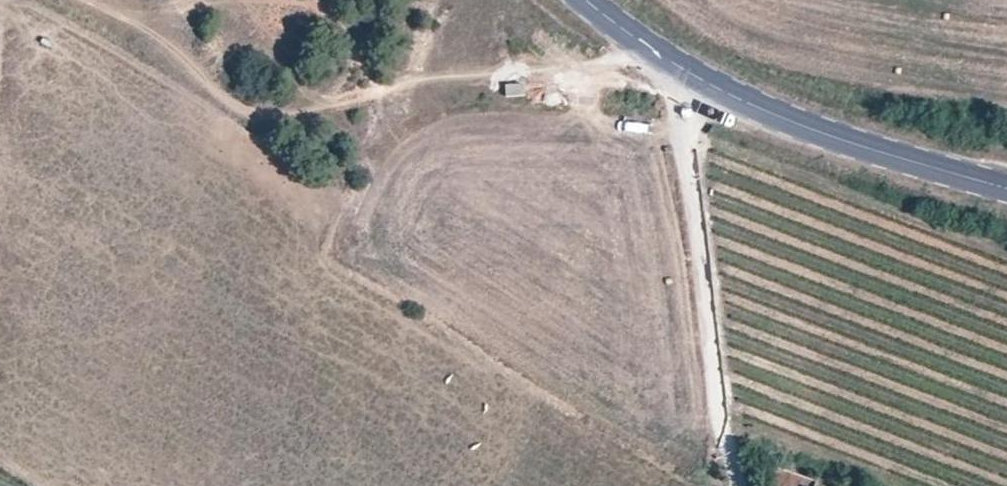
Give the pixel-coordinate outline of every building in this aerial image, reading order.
[(506,97),(526,96),(526,83),(506,84),(506,97)]
